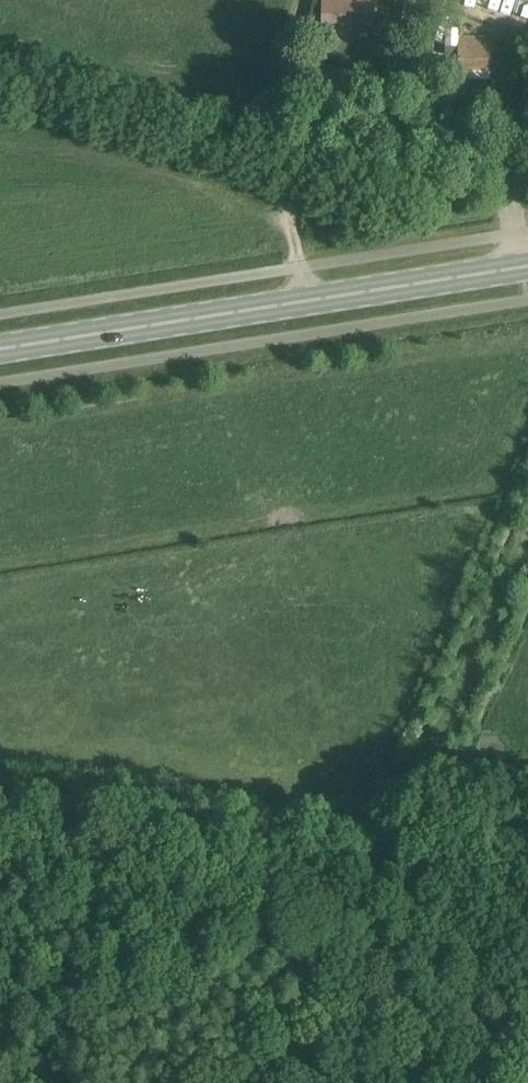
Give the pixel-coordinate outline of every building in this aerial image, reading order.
[(338,25),(371,25),(372,0),(323,0),(322,25),(338,25)] [(458,44),(446,44),(446,69),(458,69),(458,70),(491,70),(491,69),(498,69),(499,57),(492,57),(492,39),(458,39),(458,44)] [(404,62),(394,55),(387,65),(397,72),(404,62)] [(497,97),(493,108),(504,112),(508,101),(497,97)]
